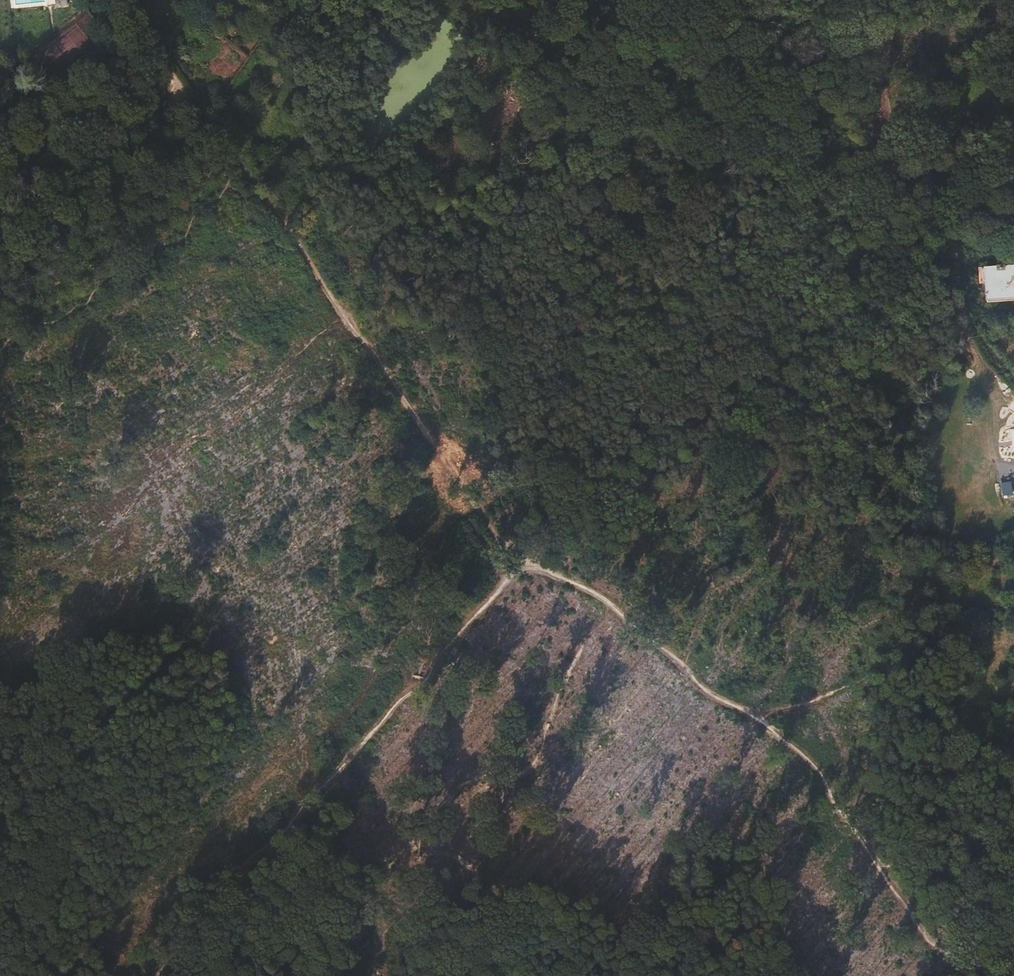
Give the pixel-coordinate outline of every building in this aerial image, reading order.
[(932,253),(931,248),(925,247),(915,249),(917,258),(932,253)] [(1004,267),(1004,265),(995,265),(995,267),(984,267),(986,303),(1013,301),(1013,266),(1004,267)]
